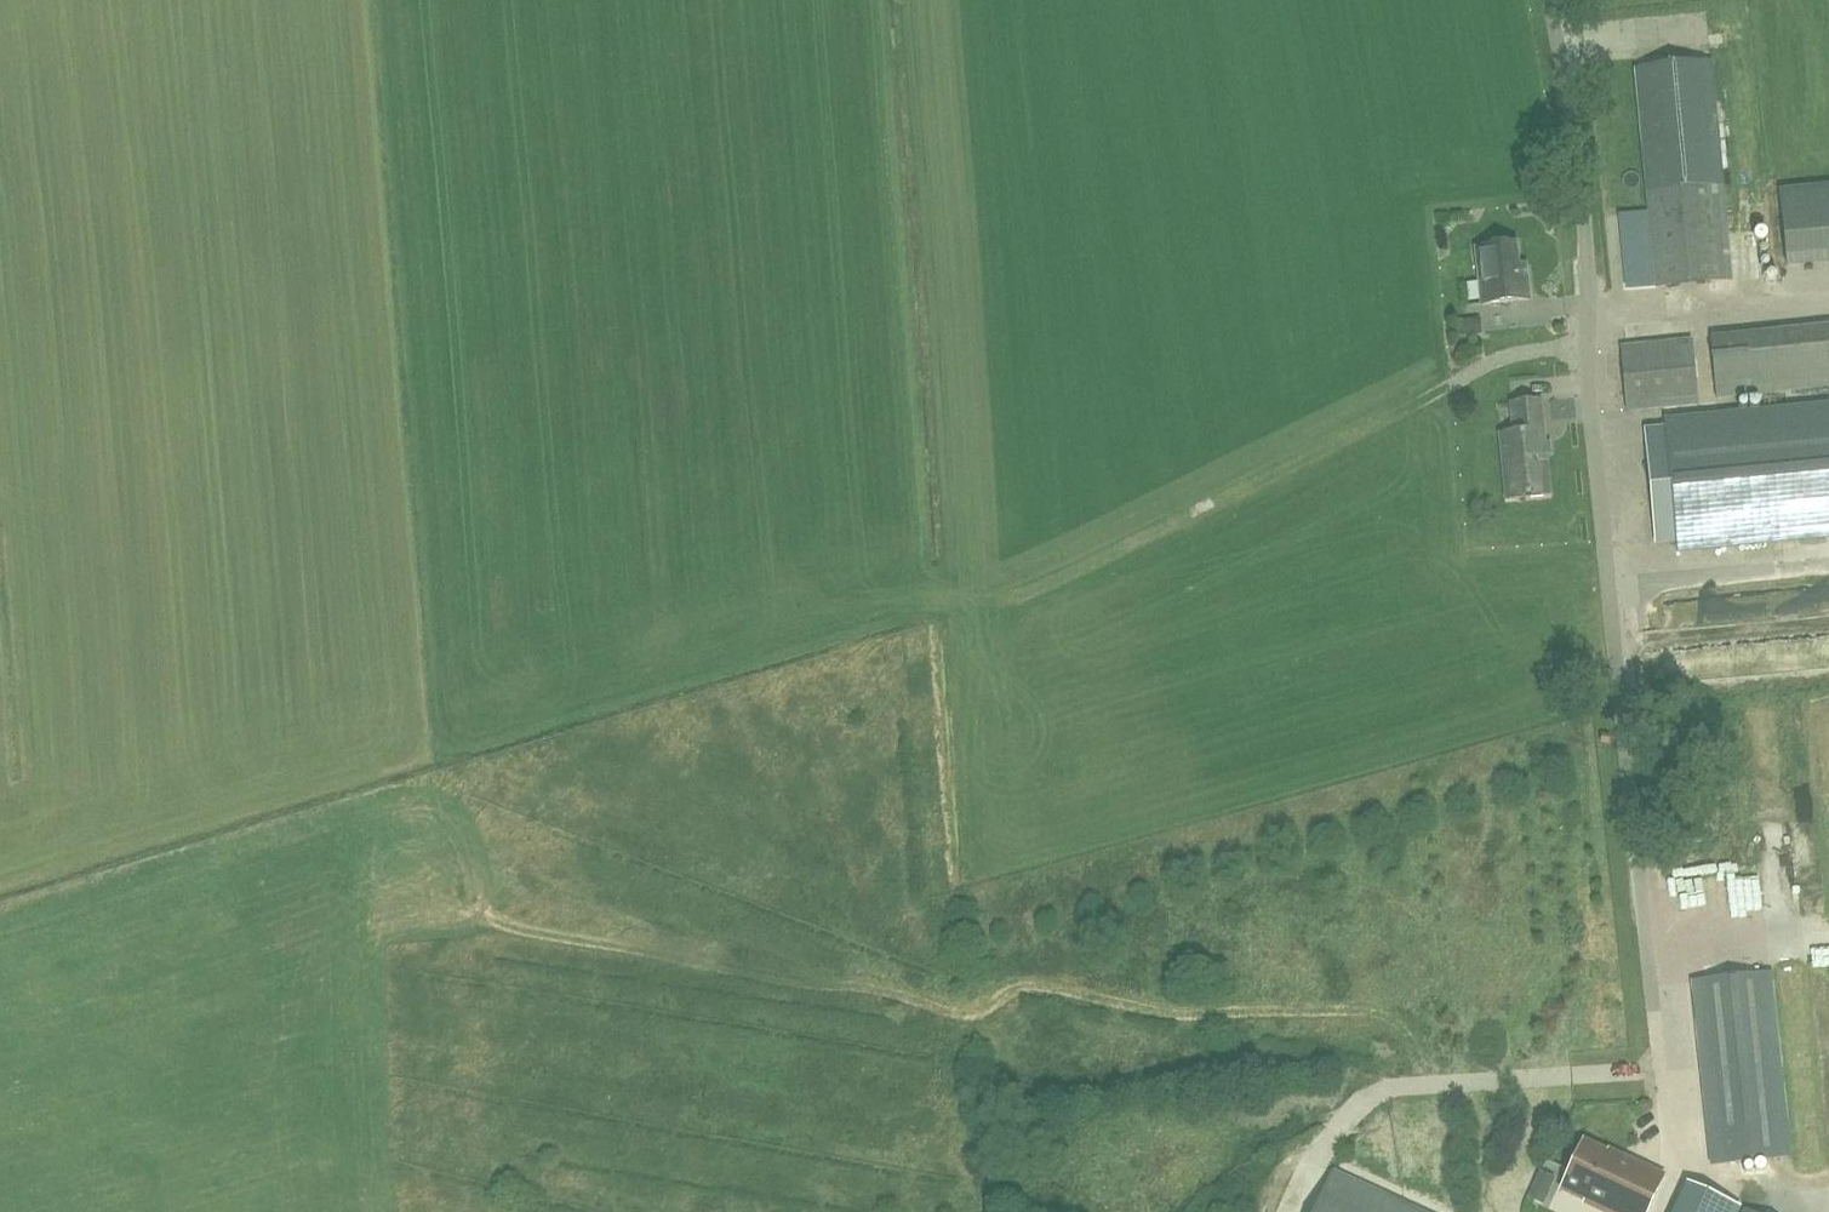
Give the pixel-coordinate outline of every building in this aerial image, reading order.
[(1731,280),(1709,64),(1636,71),(1657,288),(1731,280)] [(1828,262),(1828,187),(1779,192),(1787,266),(1828,262)] [(1526,263),(1518,264),(1516,246),(1478,250),(1483,305),(1530,301),(1526,263)] [(1828,386),(1828,327),(1710,339),(1716,398),(1828,386)] [(1692,342),(1620,349),(1627,411),(1664,407),(1698,404),(1692,342)] [(1550,496),(1540,402),(1512,405),(1515,433),(1502,434),(1509,500),(1550,496)] [(1645,432),(1655,541),(1676,539),(1676,545),(1827,531),(1828,531),(1828,411),(1816,412),(1700,422),(1665,426),(1666,427),(1666,430),(1645,432)] [(1715,1165),(1788,1156),(1768,974),(1695,982),(1715,1165)] [(1583,1203),(1604,1211),(1647,1211),(1664,1174),(1606,1149),(1606,1150),(1584,1140),(1561,1190),(1585,1200),(1583,1203)] [(1332,1169),(1313,1211),(1424,1211),(1332,1169)] [(1526,1198),(1549,1206),(1558,1180),(1535,1172),(1526,1198)] [(1687,1184),(1674,1211),(1735,1211),(1738,1206),(1687,1184)]
